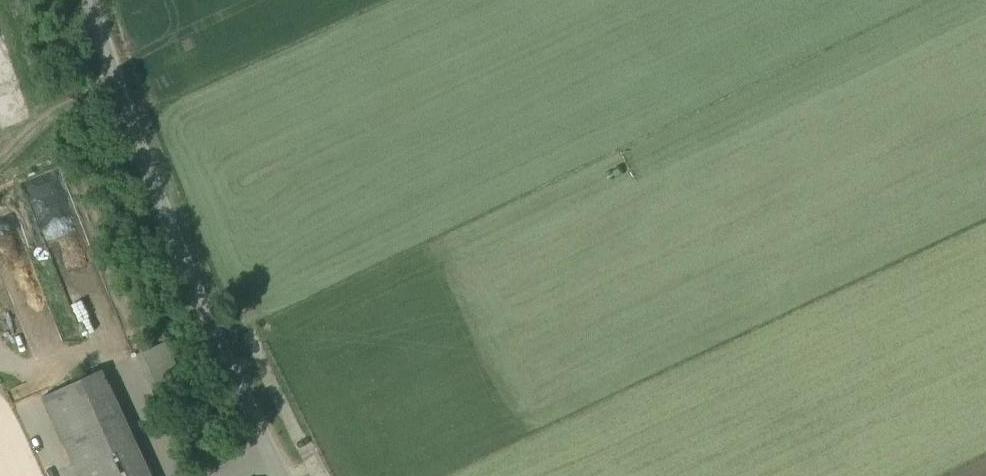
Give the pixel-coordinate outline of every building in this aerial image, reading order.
[(143,350),(158,381),(181,370),(166,339),(143,350)] [(79,475),(151,475),(135,443),(129,445),(96,373),(43,397),(79,475)]
